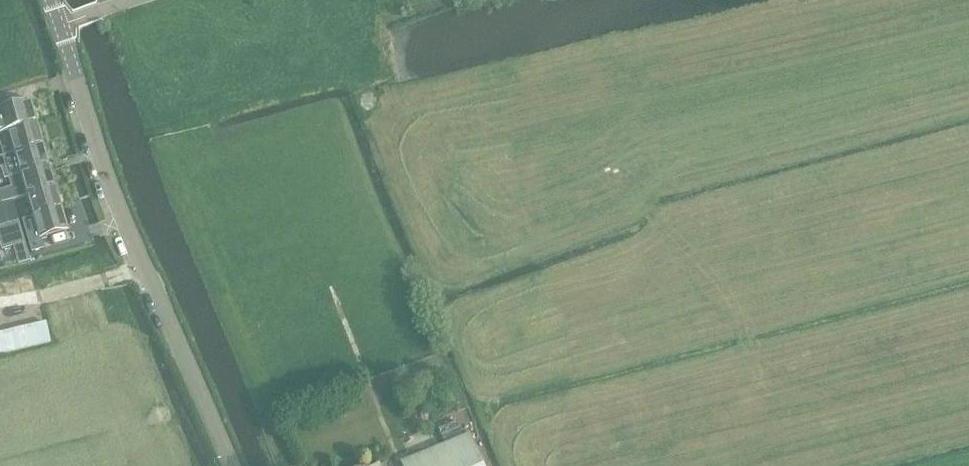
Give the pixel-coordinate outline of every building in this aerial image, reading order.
[(0,113),(0,137),(37,127),(30,104),(2,113),(0,113)] [(0,137),(0,143),(1,146),(5,159),(14,156),(43,148),(37,127),(0,137)] [(0,160),(0,171),(3,170),(6,181),(9,180),(20,177),(49,169),(43,148),(14,156),(5,159),(0,160)] [(0,193),(0,204),(12,200),(13,202),(27,198),(55,190),(49,169),(20,177),(9,180),(12,189),(0,193)] [(55,190),(27,198),(33,219),(61,211),(55,190)] [(18,223),(18,222),(19,222),(13,202),(12,200),(0,204),(0,228),(18,223)] [(33,219),(22,222),(32,255),(42,252),(39,241),(68,232),(61,211),(33,219)] [(0,228),(0,249),(1,251),(14,248),(24,245),(18,223),(0,228)] [(24,245),(14,248),(19,265),(29,263),(24,245)] [(0,333),(0,355),(51,343),(46,322),(0,333)] [(398,462),(400,465),(483,465),(470,433),(398,462)]
